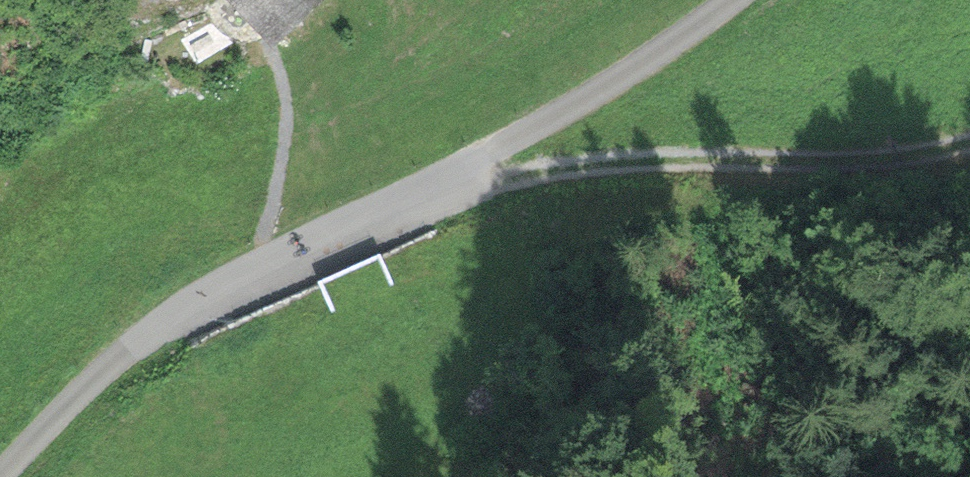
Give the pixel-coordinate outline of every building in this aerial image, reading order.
[(269,32),(304,0),(239,0),(269,32)]
